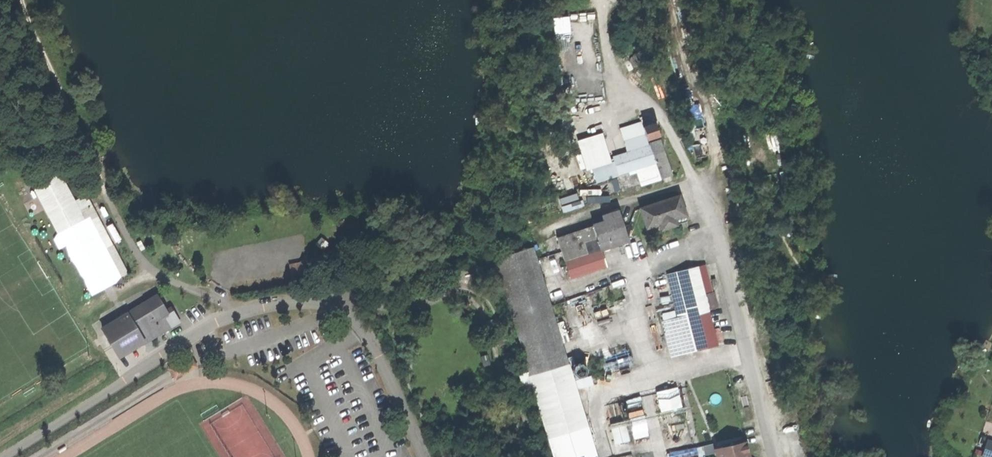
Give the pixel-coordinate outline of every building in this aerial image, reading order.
[(571,15),(555,17),(557,33),(572,31),(571,15)] [(656,125),(645,130),(648,140),(660,135),(656,125)] [(619,175),(624,189),(661,177),(650,144),(648,140),(645,130),(624,137),(628,150),(612,155),(614,160),(619,175)] [(650,144),(661,177),(672,174),(661,140),(650,144)] [(619,175),(614,160),(593,167),(598,182),(619,175)] [(35,184),(61,235),(87,222),(75,199),(61,171),(35,184)] [(114,242),(88,193),(75,199),(87,222),(101,249),(114,242)] [(643,209),(649,227),(663,223),(665,230),(678,226),(675,219),(686,215),(680,197),(643,209)] [(592,225),(600,249),(629,239),(618,210),(601,216),(603,221),(592,225)] [(600,249),(592,225),(556,237),(564,262),(600,249)] [(324,236),(318,243),(325,250),(332,242),(324,236)] [(114,242),(101,249),(116,279),(129,272),(114,242)] [(554,456),(596,456),(533,248),(494,259),(528,372),(520,375),(525,394),(534,391),(554,456)] [(606,266),(600,249),(564,262),(570,278),(606,266)] [(687,309),(697,348),(717,343),(703,293),(713,290),(706,265),(655,278),(659,293),(673,289),(678,311),(687,309)] [(102,327),(119,354),(144,338),(146,340),(170,325),(162,312),(167,309),(157,293),(102,327)] [(658,389),(661,408),(683,405),(679,385),(658,389)] [(631,438),(627,418),(612,421),(616,441),(631,438)] [(672,430),(675,442),(689,439),(687,427),(672,430)] [(986,439),(980,455),(987,456),(991,456),(991,442),(986,439)] [(744,443),(715,450),(717,456),(747,456),(744,443)]
